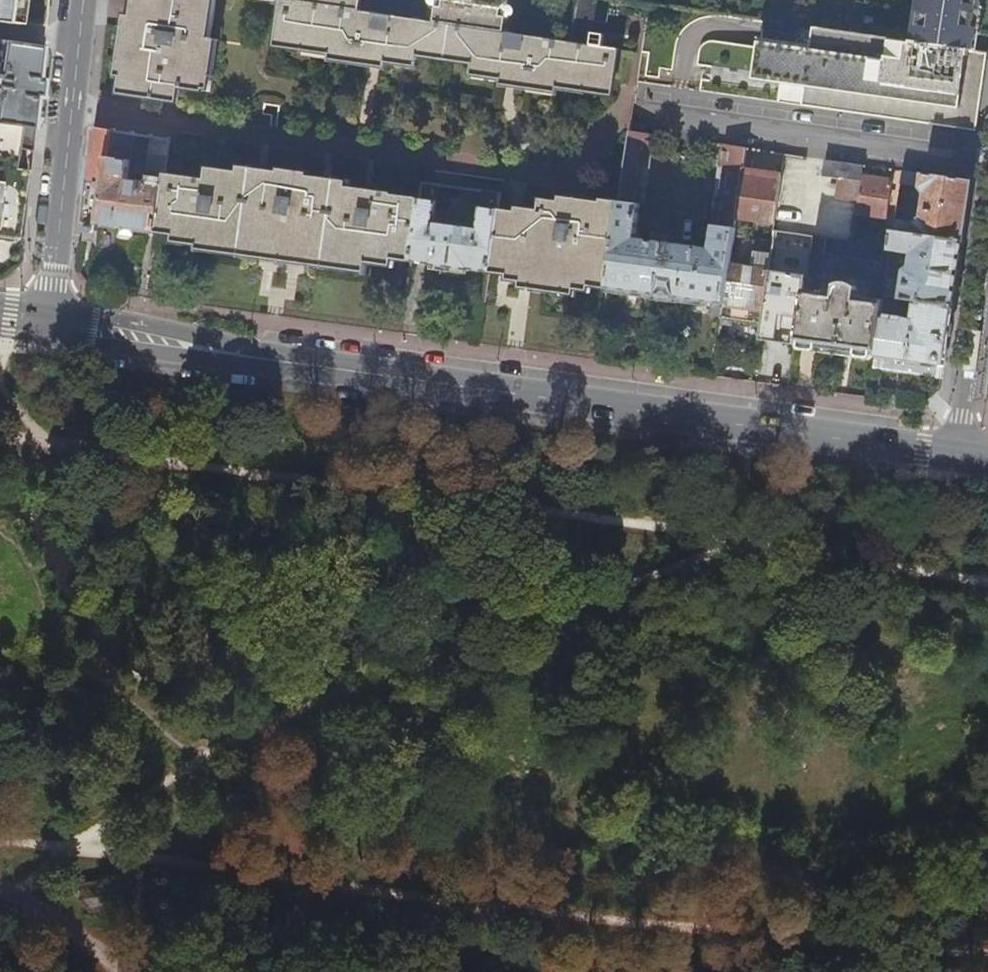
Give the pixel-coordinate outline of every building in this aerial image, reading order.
[(12,21),(14,10),(16,0),(0,0),(0,19),(12,21)] [(122,12),(118,12),(115,26),(108,76),(114,77),(111,95),(156,102),(158,88),(180,91),(203,94),(211,42),(204,40),(210,0),(124,0),(122,12)] [(505,33),(489,30),(433,22),(401,18),(361,12),(308,4),(290,2),(280,0),(273,48),(302,53),(304,46),(328,50),(327,57),(384,64),(386,59),(416,63),(417,59),(470,66),(469,71),(500,75),(499,82),(557,90),(558,84),(582,87),(581,93),(613,97),(620,50),(603,48),(605,36),(591,34),(593,22),(607,24),(610,0),(578,0),(571,43),(553,40),(505,33)] [(290,2),(308,4),(361,12),(363,0),(290,0),(290,2)] [(433,22),(489,30),(505,33),(510,0),(437,0),(433,22)] [(928,1),(923,0),(920,0),(913,43),(945,48),(976,52),(976,50),(966,48),(967,36),(977,37),(984,0),(928,0),(928,1)] [(986,54),(976,52),(945,48),(913,43),(873,37),(814,29),(812,48),(806,89),(803,106),(975,132),(986,54)] [(35,125),(43,46),(0,39),(0,121),(35,125)] [(753,81),(806,89),(812,48),(759,39),(753,81)] [(178,106),(180,91),(158,88),(156,102),(178,106)] [(32,151),(33,142),(35,125),(0,121),(0,236),(16,238),(17,232),(26,169),(15,167),(18,149),(32,151)] [(111,133),(95,130),(93,153),(88,193),(84,224),(98,225),(102,198),(111,133)] [(650,135),(629,132),(619,202),(617,216),(607,289),(621,291),(654,295),(654,298),(678,301),(679,299),(724,305),(733,240),(734,232),(735,228),(736,217),(740,190),(742,178),(746,149),(726,146),(723,168),(722,169),(725,169),(721,197),(718,197),(716,213),(711,251),(666,244),(667,235),(652,232),(650,242),(635,240),(640,204),(642,187),(639,186),(644,157),(647,157),(650,135)] [(135,136),(111,133),(102,198),(98,225),(156,234),(159,215),(164,176),(169,142),(151,139),(146,173),(151,174),(150,184),(129,180),(131,160),(135,136)] [(654,136),(650,135),(647,157),(644,157),(639,186),(642,187),(640,204),(644,205),(654,136)] [(813,159),(783,155),(782,165),(811,169),(813,159)] [(862,177),(863,166),(826,161),(824,177),(838,180),(831,224),(822,223),(824,210),(805,208),(804,214),(797,213),(802,178),(794,177),(781,175),(780,183),(775,217),(775,223),(773,231),(781,232),(813,237),(824,239),(851,243),(856,214),(858,199),(862,177)] [(722,169),(723,168),(718,167),(712,213),(716,213),(718,197),(721,197),(725,169),(722,169)] [(159,215),(156,234),(166,235),(199,239),(198,246),(227,250),(229,243),(255,247),(254,253),(296,259),(311,260),(312,255),(338,258),(338,264),(367,268),(369,257),(410,263),(413,240),(419,199),(393,196),(393,194),(348,188),(307,183),(308,174),(279,170),(277,179),(256,176),(207,170),(206,182),(164,176),(159,215)] [(935,239),(964,242),(971,197),(973,182),(902,172),(900,184),(922,187),(922,188),(927,195),(924,219),(915,225),(895,222),(893,233),(935,239)] [(892,181),(862,177),(858,199),(856,214),(886,218),(892,181)] [(780,183),(742,178),(740,190),(736,217),(775,223),(775,217),(780,183)] [(413,240),(410,263),(420,264),(429,265),(430,267),(469,272),(469,270),(488,273),(497,211),(499,195),(483,193),(477,228),(447,224),(450,204),(426,201),(419,199),(413,240)] [(617,216),(619,202),(606,201),(605,209),(541,201),(538,217),(528,215),(523,244),(521,260),(519,277),(529,279),(528,285),(564,290),(565,283),(607,289),(617,216)] [(523,244),(528,215),(497,211),(488,273),(519,277),(521,260),(523,244)] [(734,232),(733,240),(746,242),(746,237),(743,236),(744,229),(735,228),(734,232)] [(762,310),(760,325),(759,339),(797,346),(800,324),(803,301),(805,290),(810,253),(813,237),(781,232),(773,231),(769,259),(762,310)] [(879,233),(877,247),(880,248),(883,248),(891,249),(891,245),(893,235),(879,233)] [(954,307),(964,242),(935,239),(893,233),(893,235),(891,245),(891,249),(890,250),(913,254),(913,260),(917,260),(916,269),(913,268),(906,274),(902,300),(915,302),(954,307)] [(824,239),(813,237),(810,253),(821,255),(824,239)] [(724,305),(722,319),(760,325),(762,310),(769,259),(753,257),(751,268),(742,266),(746,242),(733,240),(724,305)] [(869,246),(854,243),(853,255),(868,257),(869,246)] [(883,248),(880,248),(874,291),(884,293),(885,285),(886,279),(890,250),(891,249),(883,248)] [(885,285),(884,293),(884,297),(894,299),(896,281),(886,279),(885,285)] [(800,324),(797,346),(875,357),(879,325),(881,317),(882,307),(883,302),(857,297),(858,289),(855,287),(850,285),(844,283),(842,283),(840,284),(835,286),(823,283),(821,293),(805,290),(803,301),(800,324)] [(915,302),(902,300),(894,299),(884,297),(883,298),(883,302),(882,307),(896,309),(914,307),(915,302)] [(945,367),(954,307),(915,302),(914,307),(911,321),(881,317),(879,325),(875,357),(945,367)] [(873,370),(943,380),(945,367),(875,357),(873,370)] [(71,902),(80,911),(93,909),(98,894),(89,886),(75,890),(71,902)]
